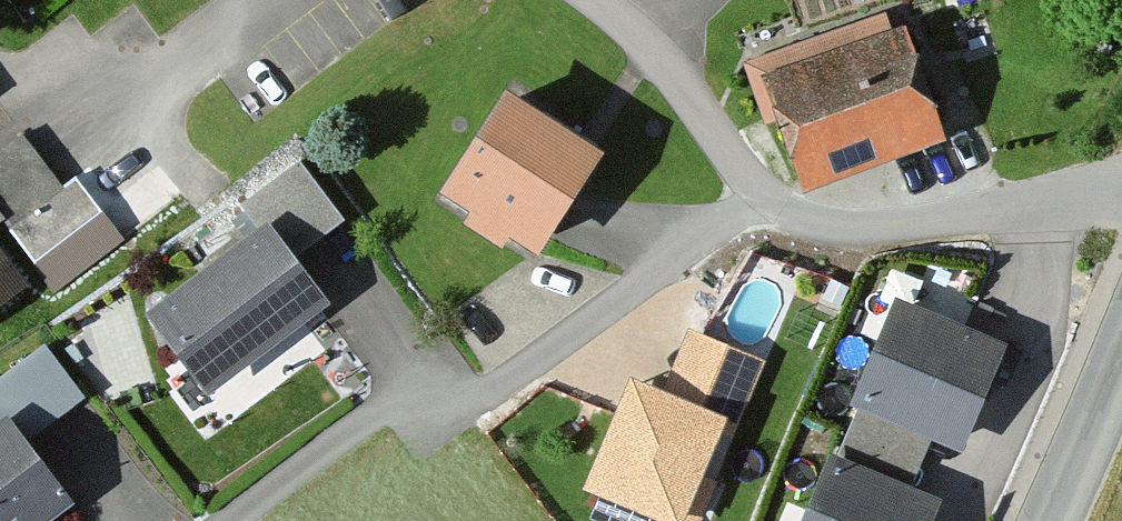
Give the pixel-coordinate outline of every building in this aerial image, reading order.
[(899,42),(755,89),(792,202),(936,155),(899,42)] [(582,158),(482,102),(423,206),(523,263),(582,158)] [(0,161),(0,243),(27,279),(97,226),(70,190),(59,198),(20,146),(0,161)] [(292,170),(231,213),(275,274),(335,230),(292,170)] [(243,239),(129,324),(192,407),(306,321),(243,239)] [(16,294),(0,272),(0,307),(16,294)] [(996,348),(880,303),(838,410),(954,456),(996,348)] [(615,383),(573,496),(639,520),(706,520),(762,370),(677,338),(655,398),(615,383)] [(0,381),(0,434),(14,453),(74,408),(34,356),(0,381)] [(51,518),(0,449),(0,520),(47,520),(51,518)] [(813,455),(785,520),(921,520),(928,504),(813,455)]
